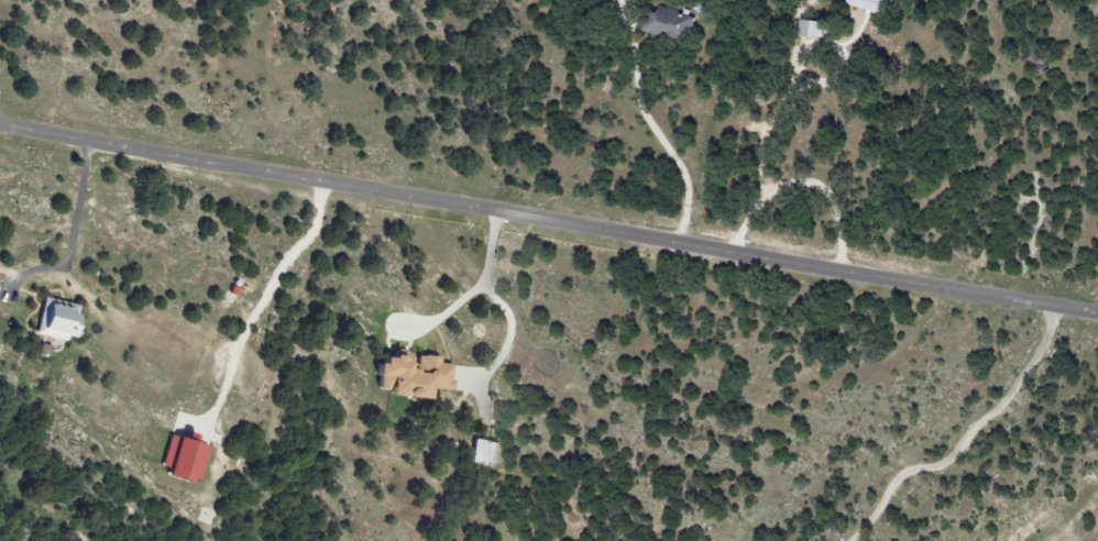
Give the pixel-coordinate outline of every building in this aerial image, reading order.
[(882,14),(885,0),(847,0),(846,6),(882,14)] [(644,28),(686,45),(696,19),(660,5),(656,14),(650,11),(644,28)] [(824,23),(802,19),(800,35),(822,38),(824,23)] [(76,306),(42,298),(33,335),(62,342),(63,336),(72,338),(77,316),(74,316),(76,306)] [(448,391),(451,365),(437,364),(437,358),(410,355),(410,359),(373,355),(371,377),(374,377),(373,394),(423,399),(424,389),(448,391)] [(184,484),(186,476),(197,479),(204,447),(189,444),(191,436),(181,434),(180,440),(166,437),(159,468),(161,469),(159,478),(184,484)] [(469,465),(493,467),(495,443),(471,441),(469,465)]
